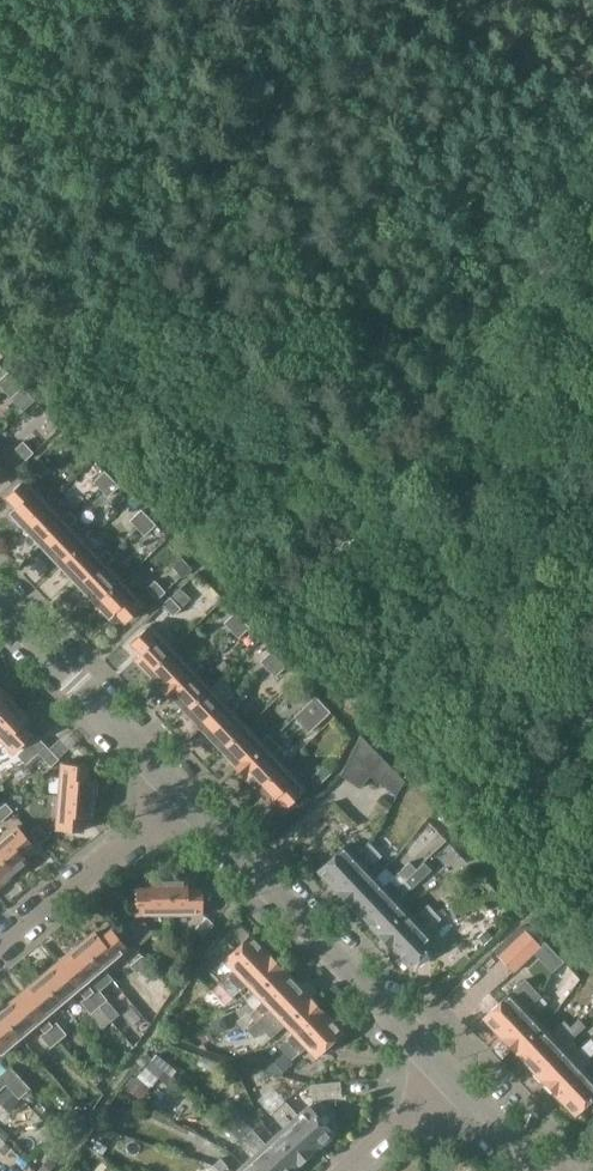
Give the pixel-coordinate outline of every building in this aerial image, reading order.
[(0,380),(0,385),(5,390),(16,380),(9,372),(0,380)] [(16,380),(5,390),(12,398),(23,388),(16,380)] [(22,441),(15,449),(25,460),(33,452),(22,441)] [(38,458),(30,465),(41,476),(49,469),(38,458)] [(104,470),(91,481),(99,489),(111,478),(104,470)] [(27,478),(8,496),(18,507),(11,513),(12,515),(14,513),(22,522),(46,498),(27,478)] [(111,478),(99,489),(107,498),(119,487),(115,482),(111,478)] [(46,498),(22,522),(42,544),(73,514),(69,510),(63,516),(46,498)] [(141,509),(129,519),(138,529),(149,518),(141,509)] [(73,514),(42,544),(61,564),(86,539),(71,524),(77,517),(73,514)] [(149,518),(138,529),(145,537),(153,529),(156,525),(149,518)] [(86,539),(61,564),(81,584),(112,554),(108,550),(102,556),(96,550),(86,539)] [(112,554),(81,584),(100,606),(126,581),(109,564),(116,558),(112,554)] [(126,581),(100,606),(108,614),(107,614),(109,616),(116,609),(126,620),(146,601),(126,581)] [(155,581),(148,589),(158,600),(166,592),(155,581)] [(171,597),(164,604),(175,615),(182,608),(171,597)] [(233,612),(222,623),(229,631),(241,619),(233,612)] [(241,619),(229,631),(237,638),(248,627),(241,619)] [(150,625),(133,642),(142,652),(136,658),(145,667),(169,645),(150,625)] [(169,645),(145,667),(160,684),(158,685),(158,686),(165,693),(200,661),(195,656),(187,663),(169,645)] [(272,651),(261,662),(268,669),(279,659),(272,651)] [(279,659),(268,669),(276,677),(287,666),(279,659)] [(200,661),(165,693),(172,701),(175,698),(186,710),(211,686),(196,670),(202,664),(200,661)] [(211,686),(186,710),(204,729),(236,700),(232,695),(225,701),(211,686)] [(18,708),(0,690),(0,725),(18,708)] [(310,690),(299,700),(306,708),(317,697),(310,690)] [(306,708),(296,717),(310,732),(331,712),(317,697),(306,708)] [(236,700),(204,729),(223,749),(248,725),(234,710),(240,704),(236,700)] [(0,725),(0,737),(4,740),(14,751),(31,735),(21,724),(28,717),(26,715),(25,716),(18,708),(0,725)] [(248,725),(223,749),(234,761),(231,763),(239,771),(273,738),(269,733),(262,740),(248,725)] [(37,736),(17,755),(26,764),(39,752),(46,746),(37,736)] [(342,774),(341,775),(361,788),(370,775),(392,791),(395,794),(396,795),(399,790),(404,781),(376,751),(361,736),(342,774)] [(273,738),(239,771),(244,777),(245,778),(246,777),(248,776),(250,778),(263,792),(289,768),(284,763),(275,754),(282,747),(281,746),(273,738)] [(46,746),(39,752),(51,765),(58,758),(46,746)] [(62,763),(60,796),(93,799),(95,781),(85,780),(86,765),(62,763)] [(324,765),(313,776),(319,783),(320,784),(331,773),(324,765)] [(289,768),(263,792),(271,801),(277,795),(288,805),(305,789),(307,787),(301,780),(289,768)] [(60,796),(57,828),(81,830),(82,817),(92,817),(93,799),(60,796)] [(0,809),(0,819),(2,821),(14,811),(7,803),(0,809)] [(38,824),(30,831),(40,842),(48,836),(38,824)] [(0,839),(0,854),(14,871),(27,859),(21,852),(32,843),(17,825),(0,839)] [(369,842),(362,848),(368,855),(375,848),(369,842)] [(346,845),(319,870),(320,871),(320,870),(335,886),(361,861),(368,855),(362,848),(355,854),(346,845)] [(375,848),(368,855),(372,858),(375,862),(382,855),(375,848)] [(14,871),(0,854),(0,883),(14,871)] [(361,861),(335,886),(350,902),(376,877),(364,865),(372,858),(368,855),(361,861)] [(376,877),(350,902),(365,918),(416,871),(409,863),(399,872),(394,876),(386,867),(383,871),(376,877)] [(416,871),(365,918),(372,926),(380,934),(406,909),(399,901),(426,876),(426,875),(419,868),(416,871)] [(151,890),(136,890),(137,913),(170,913),(169,880),(151,880),(151,890)] [(188,880),(169,880),(170,913),(203,913),(202,889),(188,889),(188,880)] [(406,909),(380,934),(395,949),(436,910),(429,903),(414,918),(406,909)] [(436,910),(395,949),(410,966),(436,941),(424,929),(432,922),(436,926),(444,919),(436,910)] [(137,913),(120,927),(137,948),(155,933),(137,913)] [(207,917),(195,928),(202,936),(214,924),(207,917)] [(96,932),(85,940),(106,966),(128,947),(112,929),(101,939),(96,932)] [(488,929),(479,938),(486,945),(496,936),(488,929)] [(526,931),(501,955),(515,970),(541,946),(526,931)] [(233,970),(220,983),(227,990),(266,952),(251,936),(224,960),(233,970)] [(85,940),(65,957),(86,982),(106,966),(85,940)] [(266,952),(227,990),(234,997),(247,985),(255,993),(281,968),(266,952)] [(144,955),(131,965),(138,973),(150,963),(144,955)] [(65,957),(42,977),(63,1002),(64,1001),(78,989),(81,994),(85,998),(81,1002),(103,1028),(115,1018),(113,1015),(93,991),(86,982),(65,957)] [(263,1001),(249,1014),(256,1022),(270,1009),(296,984),(281,968),(255,993),(263,1001)] [(42,977),(20,996),(56,1040),(65,1032),(57,1023),(55,1025),(47,1016),(50,1013),(63,1002),(42,977)] [(523,982),(485,1016),(500,1032),(542,994),(528,979),(523,982)] [(256,1022),(248,1030),(256,1038),(264,1030),(271,1037),(285,1025),(311,1000),(296,984),(270,1009),(256,1022)] [(99,986),(93,991),(113,1015),(115,1018),(120,1014),(118,1012),(99,990),(101,988),(99,986)] [(542,994),(500,1032),(515,1048),(542,1024),(536,1018),(544,1011),(543,1010),(550,1003),(542,994)] [(20,996),(0,1012),(21,1038),(37,1024),(43,1031),(39,1035),(48,1046),(56,1040),(20,996)] [(292,1032),(279,1045),(286,1052),(326,1016),(311,1000),(285,1025),(292,1032)] [(10,1047),(21,1038),(0,1012),(0,1013),(0,1055),(10,1047)] [(326,1016),(286,1052),(294,1059),(306,1047),(315,1056),(341,1032),(326,1016)] [(570,1026),(530,1063),(546,1080),(580,1048),(572,1040),(587,1026),(579,1018),(570,1026)] [(542,1024),(515,1048),(530,1063),(570,1026),(565,1020),(556,1028),(559,1031),(553,1036),(542,1024)] [(236,1021),(226,1031),(236,1041),(246,1031),(236,1021)] [(546,1080),(561,1097),(592,1067),(592,1036),(580,1048),(546,1080)] [(0,1076),(0,1077),(6,1084),(17,1097),(19,1098),(30,1088),(10,1066),(9,1068),(0,1076)] [(561,1097),(576,1112),(592,1096),(592,1067),(561,1097)] [(339,1082),(311,1085),(313,1099),(341,1096),(339,1082)] [(0,1096),(0,1102),(10,1113),(22,1103),(8,1088),(0,1096)] [(287,1100),(279,1107),(316,1148),(333,1133),(309,1106),(300,1114),(287,1100)] [(60,1115),(60,1122),(63,1128),(74,1135),(88,1115),(77,1107),(70,1107),(64,1110),(60,1115)] [(279,1107),(271,1114),(285,1128),(276,1135),(300,1162),(316,1148),(279,1107)] [(231,1120),(277,1170),(291,1170),(300,1162),(276,1135),(263,1121),(255,1128),(240,1112),(231,1120)] [(225,1125),(247,1150),(250,1147),(256,1154),(244,1165),(250,1170),(277,1170),(231,1120),(225,1125)] [(214,1165),(219,1170),(233,1170),(222,1159),(214,1165)]
